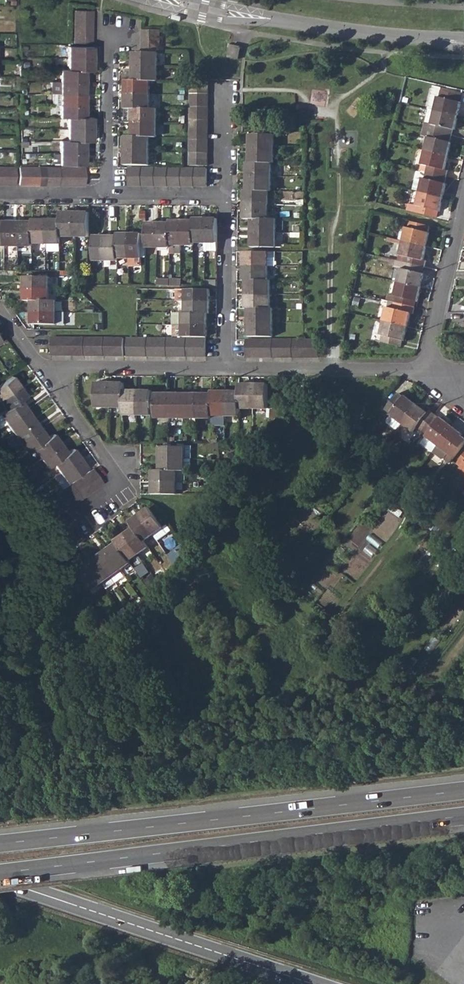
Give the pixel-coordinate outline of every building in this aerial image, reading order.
[(228,57),(237,59),(240,48),(230,46),(228,57)] [(68,58),(92,59),(92,47),(74,47),(68,47),(68,58)] [(133,66),(157,67),(158,53),(142,53),(133,53),(133,66)] [(68,58),(68,71),(84,70),(92,71),(92,59),(68,58)] [(133,66),(133,81),(150,81),(157,81),(157,67),(133,66)] [(60,70),(60,82),(84,83),(84,70),(68,71),(60,70)] [(150,95),(150,81),(133,81),(126,81),(126,95),(150,95)] [(60,94),(84,94),(84,83),(60,82),(60,94)] [(433,87),(428,109),(434,110),(437,98),(439,98),(440,94),(440,91),(441,89),(433,87)] [(461,96),(440,91),(440,94),(439,98),(437,98),(434,110),(458,116),(461,103),(459,102),(461,96)] [(60,94),(60,106),(84,106),(84,94),(60,94)] [(133,109),(150,109),(150,95),(126,95),(126,109),(133,109)] [(67,117),(84,118),(84,106),(60,106),(60,117),(67,117)] [(150,109),(133,109),(133,123),(157,123),(157,109),(150,109)] [(434,110),(431,125),(432,125),(431,131),(452,136),(453,130),(454,131),(458,116),(434,110)] [(67,117),(67,129),(91,129),(91,118),(84,118),(67,117)] [(133,123),(133,137),(150,137),(157,137),(157,123),(133,123)] [(67,129),(67,141),(83,141),(91,141),(91,129),(67,129)] [(431,131),(425,129),(423,136),(428,137),(425,150),(448,156),(451,143),(450,143),(452,136),(431,131)] [(250,148),(274,149),(274,135),(250,135),(250,148)] [(149,151),(150,137),(133,137),(125,137),(125,151),(149,151)] [(60,152),(84,152),(83,141),(67,141),(60,141),(60,152)] [(250,162),(271,162),(274,162),(274,149),(250,148),(250,162)] [(426,172),(446,177),(448,170),(445,170),(448,156),(425,150),(421,164),(427,166),(426,172)] [(128,165),(149,165),(149,151),(125,151),(125,165),(128,165)] [(60,164),(84,165),(84,152),(60,152),(60,164)] [(247,176),(271,177),(271,162),(250,162),(247,162),(247,176)] [(422,181),(414,179),(412,190),(419,192),(443,197),(446,184),(445,183),(446,177),(426,172),(424,179),(422,178),(422,181)] [(268,190),(271,190),(271,177),(247,176),(247,190),(268,190)] [(244,190),(244,204),(268,204),(268,190),(247,190),(244,190)] [(419,192),(416,205),(418,206),(416,213),(436,217),(438,211),(439,211),(443,197),(419,192)] [(251,218),(268,219),(268,204),(244,204),(244,218),(251,218)] [(60,219),(60,236),(74,236),(74,212),(60,212),(60,219)] [(74,212),(74,236),(88,236),(88,213),(74,212)] [(251,232),(275,233),(275,219),(268,219),(251,218),(251,232)] [(46,220),(46,243),(60,243),(60,236),(60,219),(46,220)] [(193,221),(193,242),(206,243),(206,219),(193,219),(193,221)] [(206,219),(206,243),(217,243),(217,219),(206,219)] [(32,223),(32,244),(46,243),(46,220),(32,220),(32,223)] [(170,223),(169,245),(181,245),(181,221),(169,221),(170,223)] [(193,242),(193,221),(181,221),(181,245),(193,245),(193,242)] [(407,227),(406,227),(403,240),(426,246),(430,233),(428,233),(429,226),(409,221),(407,227)] [(4,246),(18,246),(18,223),(4,222),(4,246)] [(18,246),(32,246),(32,244),(32,223),(18,223),(18,246)] [(146,247),(158,247),(158,223),(146,223),(146,247)] [(169,245),(170,223),(158,223),(158,247),(169,248),(169,245)] [(397,239),(403,240),(406,227),(401,226),(397,239)] [(251,246),(275,247),(275,233),(251,232),(251,246)] [(117,236),(117,258),(130,258),(130,234),(117,234),(117,236)] [(130,234),(130,258),(141,258),(141,234),(130,234)] [(94,237),(94,260),(106,260),(106,236),(94,237)] [(117,258),(117,236),(106,236),(106,260),(117,260),(117,258)] [(426,246),(403,240),(400,254),(405,256),(404,263),(424,268),(426,261),(423,260),(426,246)] [(206,251),(217,251),(217,243),(206,243),(206,251)] [(244,265),(267,266),(267,252),(244,252),(244,265)] [(267,252),(267,266),(276,266),(276,252),(267,252)] [(397,282),(421,288),(424,274),(423,274),(424,268),(404,263),(397,261),(395,268),(401,269),(397,282)] [(246,280),(268,280),(267,266),(244,265),(244,280),(246,280)] [(25,289),(48,289),(48,277),(25,277),(25,289)] [(246,294),(270,294),(270,281),(268,280),(246,280),(246,294)] [(396,296),(395,299),(394,303),(415,308),(416,301),(418,302),(421,288),(397,282),(394,296),(396,296)] [(32,300),(48,301),(48,289),(25,289),(25,301),(32,300)] [(185,301),(209,302),(210,290),(176,290),(176,301),(185,301)] [(248,308),(270,309),(270,294),(246,294),(246,308),(248,308)] [(56,312),(56,301),(48,301),(32,300),(32,312),(56,312)] [(185,301),(185,313),(207,314),(210,313),(209,302),(185,301)] [(415,308),(394,303),(393,309),(387,308),(383,321),(407,327),(410,313),(413,314),(415,308)] [(270,309),(248,308),(248,323),(272,323),(272,309),(270,309)] [(32,324),(56,325),(56,312),(32,312),(32,324)] [(56,325),(66,325),(66,313),(56,312),(56,325)] [(207,326),(207,314),(185,313),(183,313),(182,325),(207,326)] [(380,342),(400,346),(402,340),(404,341),(407,327),(383,321),(380,335),(382,335),(380,342)] [(248,336),(272,336),(272,323),(248,323),(248,336)] [(174,336),(206,337),(207,337),(206,336),(207,336),(207,326),(182,325),(174,325),(174,336)] [(18,386),(11,377),(0,385),(0,399),(18,386)] [(96,407),(109,407),(109,383),(96,383),(96,407)] [(109,407),(123,407),(124,391),(124,383),(109,383),(109,407)] [(239,392),(239,408),(253,408),(253,384),(239,384),(239,392)] [(253,408),(267,409),(267,384),(253,384),(253,408)] [(6,410),(19,400),(25,396),(18,386),(0,399),(0,402),(6,410)] [(138,391),(124,391),(123,407),(123,415),(137,415),(138,391)] [(138,391),(137,415),(151,415),(152,391),(138,391)] [(211,394),(211,416),(225,416),(225,392),(211,392),(211,394)] [(239,408),(239,392),(225,392),(225,416),(239,416),(239,408)] [(390,415),(401,423),(416,404),(406,396),(404,397),(399,393),(386,410),(391,414),(390,415)] [(155,417),(169,418),(169,394),(156,394),(155,417)] [(169,418),(183,418),(183,394),(169,394),(169,418)] [(183,418),(196,418),(196,394),(183,394),(183,418)] [(211,416),(211,394),(196,394),(196,418),(211,418),(211,416)] [(19,400),(6,410),(0,414),(0,416),(6,424),(27,410),(19,400)] [(405,443),(410,446),(421,432),(435,414),(430,410),(428,413),(416,404),(401,423),(413,433),(405,443)] [(6,424),(13,434),(33,420),(27,410),(6,424)] [(426,437),(438,446),(453,426),(441,417),(440,418),(435,414),(421,432),(427,435),(426,437)] [(386,422),(396,430),(401,423),(390,415),(386,422)] [(13,434),(20,443),(40,429),(33,420),(13,434)] [(445,459),(450,463),(455,457),(463,445),(463,436),(463,435),(463,434),(453,426),(438,446),(433,452),(432,452),(442,460),(445,459)] [(33,448),(47,438),(40,429),(20,443),(27,453),(33,448)] [(47,438),(33,448),(39,458),(60,444),(53,434),(47,438)] [(421,443),(433,452),(438,446),(426,437),(421,443)] [(53,463),(67,453),(60,444),(39,458),(46,468),(53,463)] [(160,458),(184,459),(184,447),(161,447),(160,458)] [(67,453),(53,463),(59,472),(79,458),(73,449),(67,453)] [(59,472),(66,482),(86,468),(79,458),(59,472)] [(160,458),(160,470),(177,470),(184,470),(184,459),(160,458)] [(87,472),(97,487),(103,482),(93,468),(87,472)] [(177,482),(177,470),(160,470),(153,470),(153,481),(177,482)] [(82,476),(92,490),(97,487),(87,472),(82,476)] [(76,480),(86,494),(92,490),(82,476),(76,480)] [(71,484),(81,498),(86,494),(76,480),(71,484)] [(153,494),(177,494),(177,482),(153,481),(153,494)] [(66,487),(76,501),(81,498),(71,484),(66,487)] [(61,491),(71,505),(76,501),(66,487),(61,491)] [(55,495),(65,509),(71,505),(61,491),(55,495)] [(50,499),(60,513),(65,509),(55,495),(50,499)] [(44,503),(55,517),(60,513),(50,499),(44,503)] [(39,507),(49,521),(55,517),(44,503),(39,507)] [(34,510),(44,525),(49,521),(39,507),(34,510)] [(140,515),(154,534),(163,528),(149,508),(140,515)] [(134,528),(144,541),(154,534),(140,515),(130,522),(134,528)] [(445,537),(453,526),(444,518),(435,529),(445,537)] [(144,541),(134,528),(125,534),(139,554),(148,547),(144,541)] [(116,544),(129,561),(139,554),(125,534),(115,541),(116,544)] [(107,550),(121,570),(130,563),(129,561),(116,544),(107,550)] [(97,557),(111,577),(121,570),(107,550),(97,557)] [(88,564),(102,584),(111,577),(97,557),(88,564)] [(78,571),(92,591),(102,584),(88,564),(78,571)] [(414,655),(399,674),(406,679),(420,660),(414,655)]
